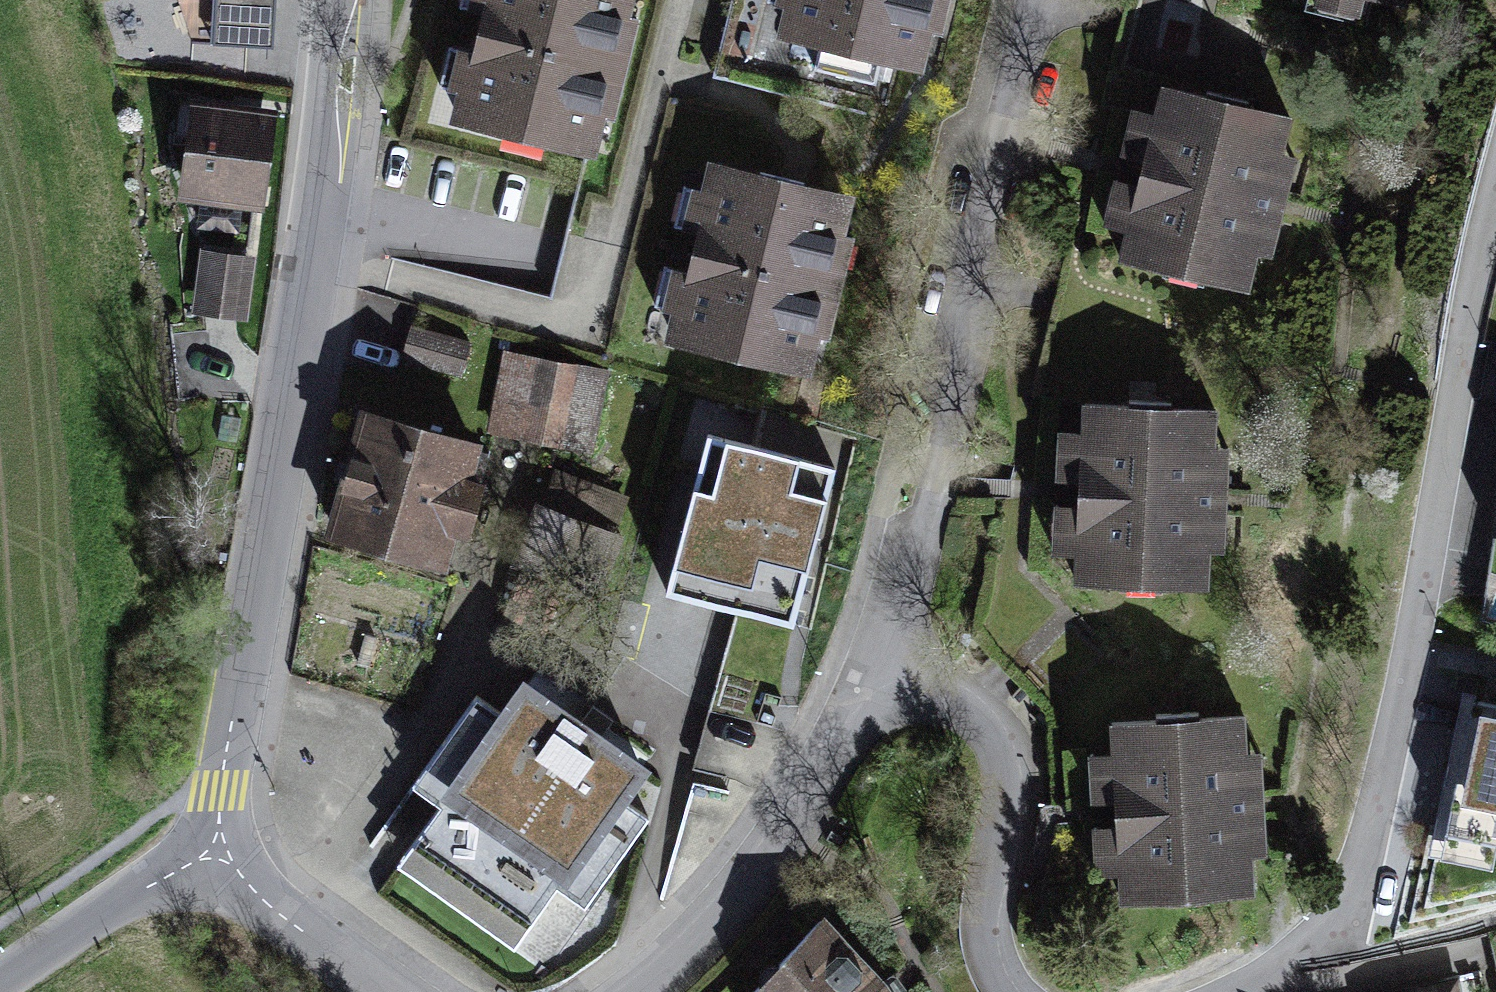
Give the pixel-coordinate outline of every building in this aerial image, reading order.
[(283,17),(284,0),(193,0),(193,12),(283,17)] [(453,140),(610,174),(647,0),(483,0),(453,140)] [(776,67),(933,105),(958,0),(792,0),(776,67)] [(1317,3),(1311,29),(1373,43),(1379,18),(1413,25),(1418,0),(1303,0),(1317,3)] [(1305,126),(1160,95),(1122,274),(1267,305),(1305,126)] [(271,225),(288,125),(196,110),(180,210),(271,225)] [(671,350),(817,387),(862,211),(716,174),(671,350)] [(251,266),(202,258),(191,320),(241,328),(251,266)] [(408,326),(404,368),(468,375),(473,333),(408,326)] [(610,378),(509,356),(491,439),(593,461),(610,378)] [(1229,420),(1086,417),(1082,594),(1224,598),(1229,420)] [(489,452),(364,426),(336,555),(461,582),(489,452)] [(809,473),(715,449),(663,648),(758,673),(809,473)] [(628,509),(541,478),(519,540),(606,571),(628,509)] [(512,666),(384,844),(519,942),(648,764),(512,666)] [(1478,686),(1449,816),(1495,826),(1495,690),(1478,686)] [(1247,724),(1114,732),(1125,914),(1258,907),(1247,724)] [(827,927),(770,991),(885,991),(827,927)] [(1449,981),(1398,991),(1452,991),(1449,981)]
